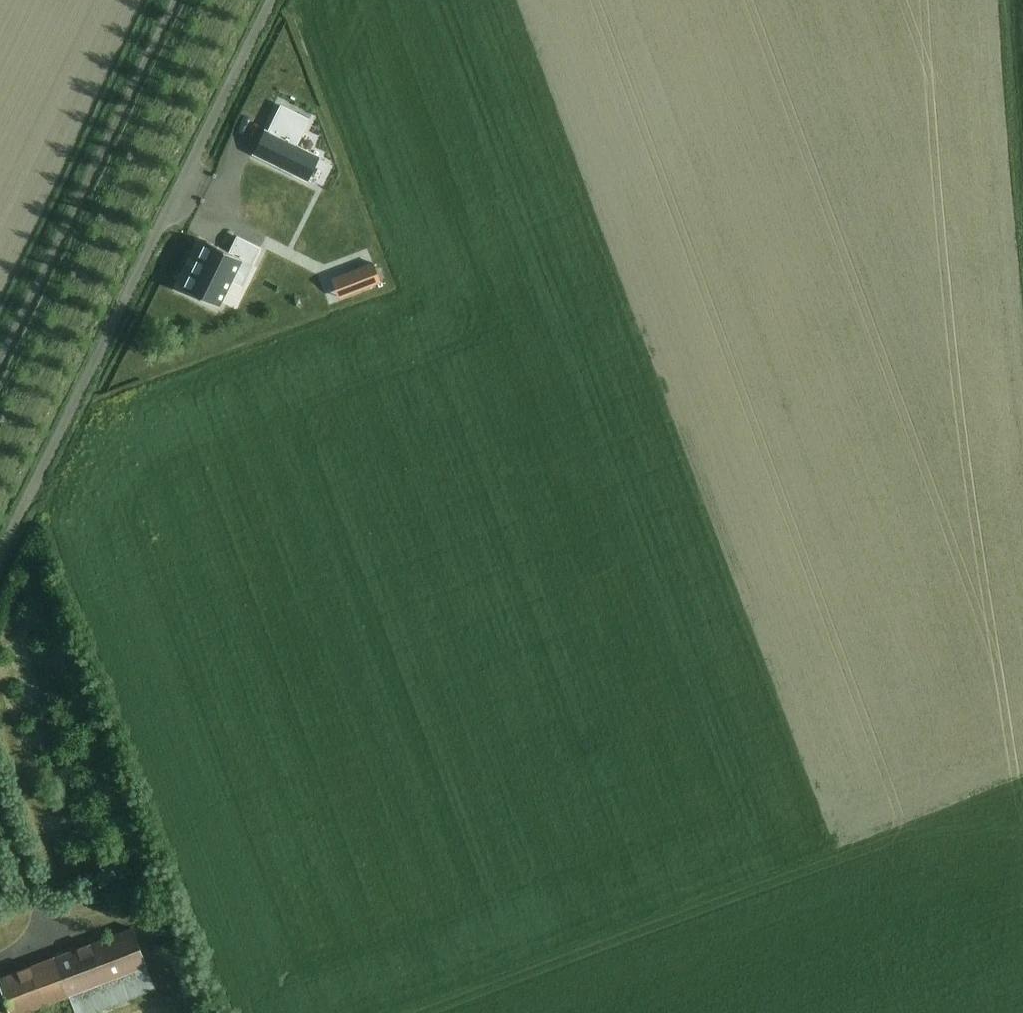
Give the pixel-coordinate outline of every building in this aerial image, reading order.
[(265,130),(253,154),(307,180),(319,157),(296,146),(308,119),(281,106),(268,132),(265,130)] [(196,262),(182,289),(218,307),(232,279),(239,266),(241,260),(252,266),(260,249),(237,237),(229,253),(206,241),(196,262)] [(373,263),(344,274),(352,293),(380,282),(373,263)] [(68,997),(74,1012),(85,1012),(151,987),(127,926),(0,977),(0,993),(8,1012),(16,1012),(66,993),(68,997)]
